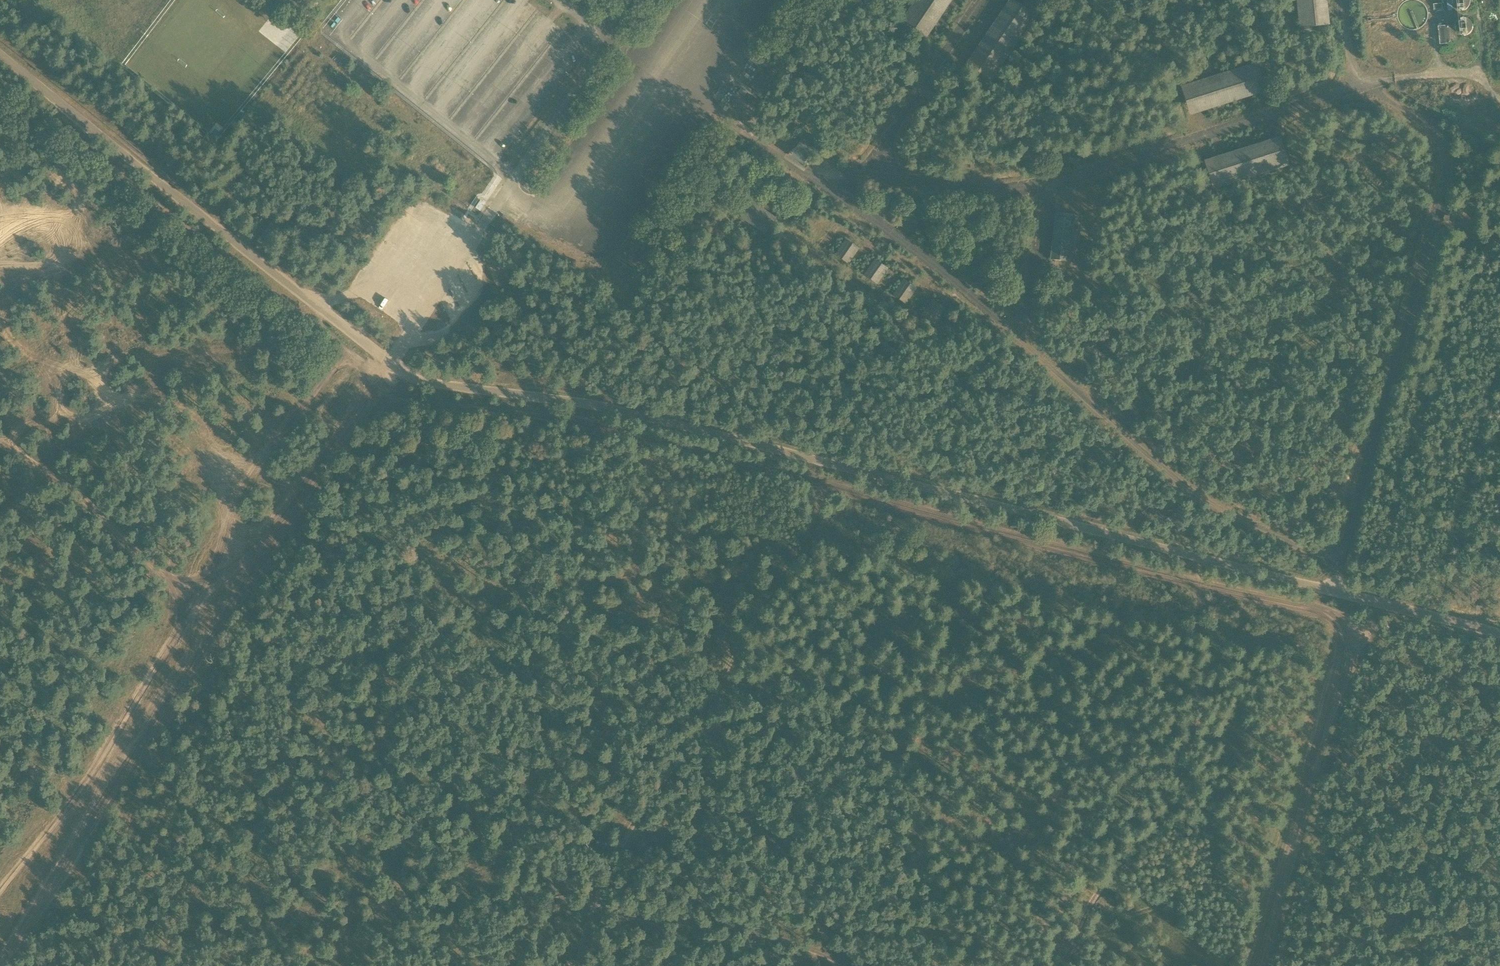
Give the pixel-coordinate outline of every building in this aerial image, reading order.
[(955,0),(922,0),(921,2),(920,2),(916,9),(916,8),(908,22),(934,37),(955,0)] [(1038,13),(1017,0),(1010,0),(971,66),(996,81),(1038,13)] [(1299,28),(1332,26),(1330,0),(1297,0),(1299,28)] [(1462,11),(1465,10),(1469,8),(1470,4),(1470,0),(1453,0),(1453,4),(1455,8),(1458,10),(1462,11)] [(1461,35),(1464,36),(1468,35),(1471,33),(1473,29),(1473,25),(1471,22),(1468,19),(1465,18),(1461,19),(1458,21),(1456,25),(1456,29),(1458,32),(1461,35)] [(1488,42),(1499,41),(1499,21),(1486,23),(1488,42)] [(1455,25),(1450,26),(1450,25),(1439,26),(1441,44),(1452,43),(1451,39),(1457,38),(1455,25)] [(1190,114),(1267,92),(1259,62),(1182,84),(1190,114)] [(806,134),(791,156),(803,164),(818,142),(806,134)] [(1208,157),(1215,183),(1292,163),(1286,137),(1208,157)] [(481,200),(476,208),(480,211),(485,204),(481,200)] [(846,239),(835,255),(848,264),(859,248),(846,239)] [(874,259),(864,275),(877,284),(888,268),(874,259)] [(917,288),(903,279),(892,295),(906,304),(917,288)] [(946,309),(932,299),(921,315),(935,324),(946,309)]
